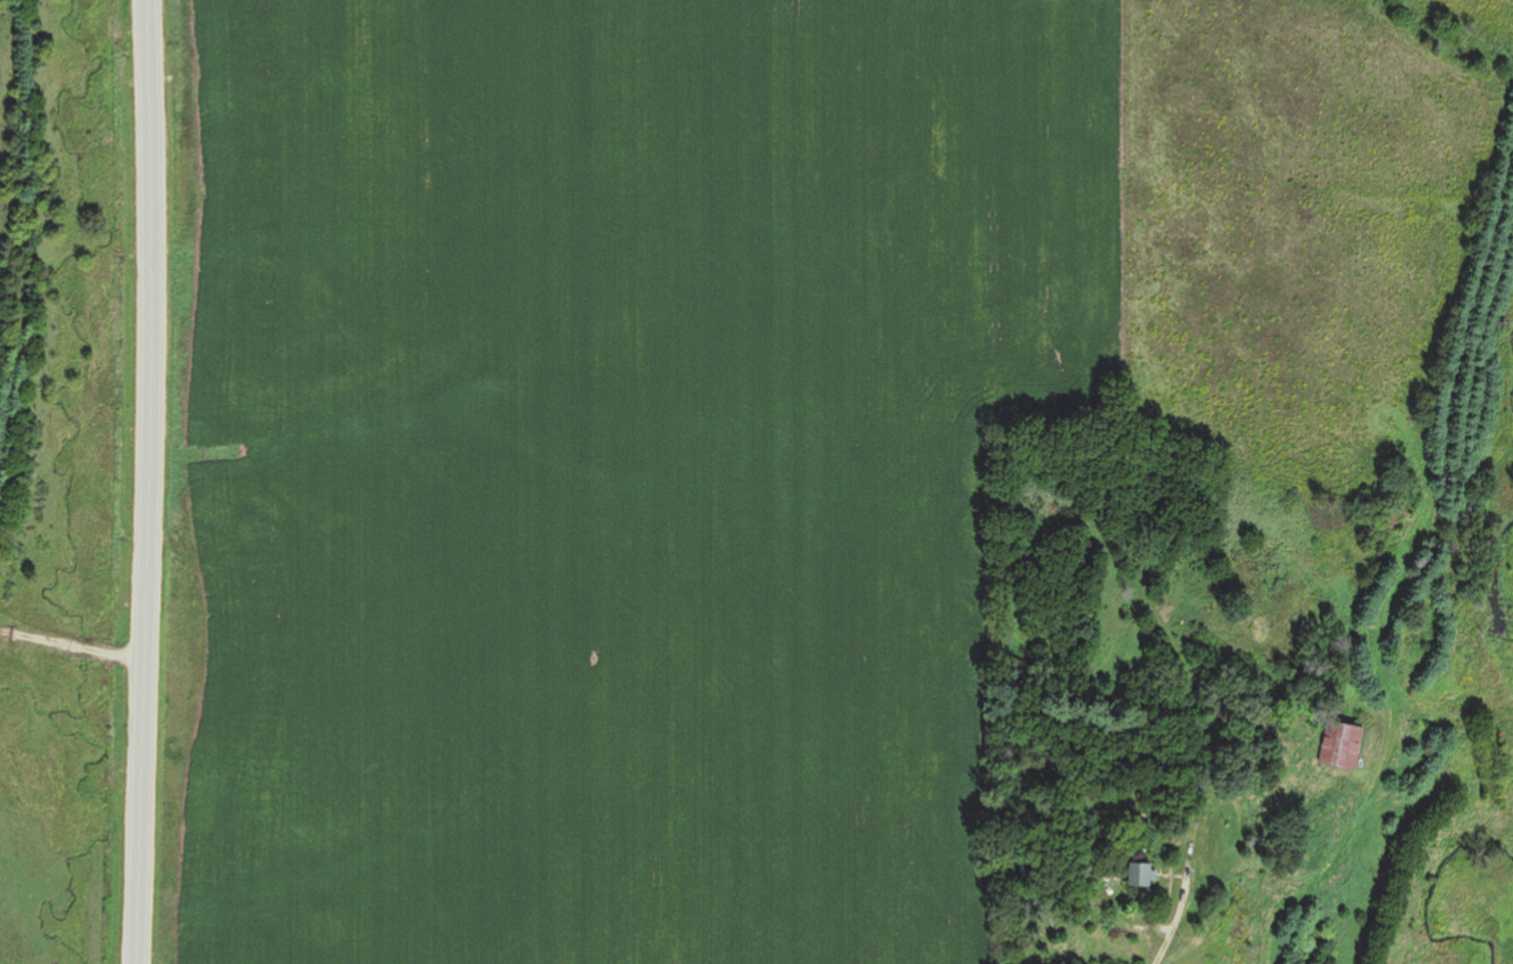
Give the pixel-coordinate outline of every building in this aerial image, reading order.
[(1362,728),(1337,725),(1335,738),(1321,736),(1317,765),(1355,771),(1362,728)] [(1150,863),(1133,863),(1133,888),(1150,888),(1150,863)]
